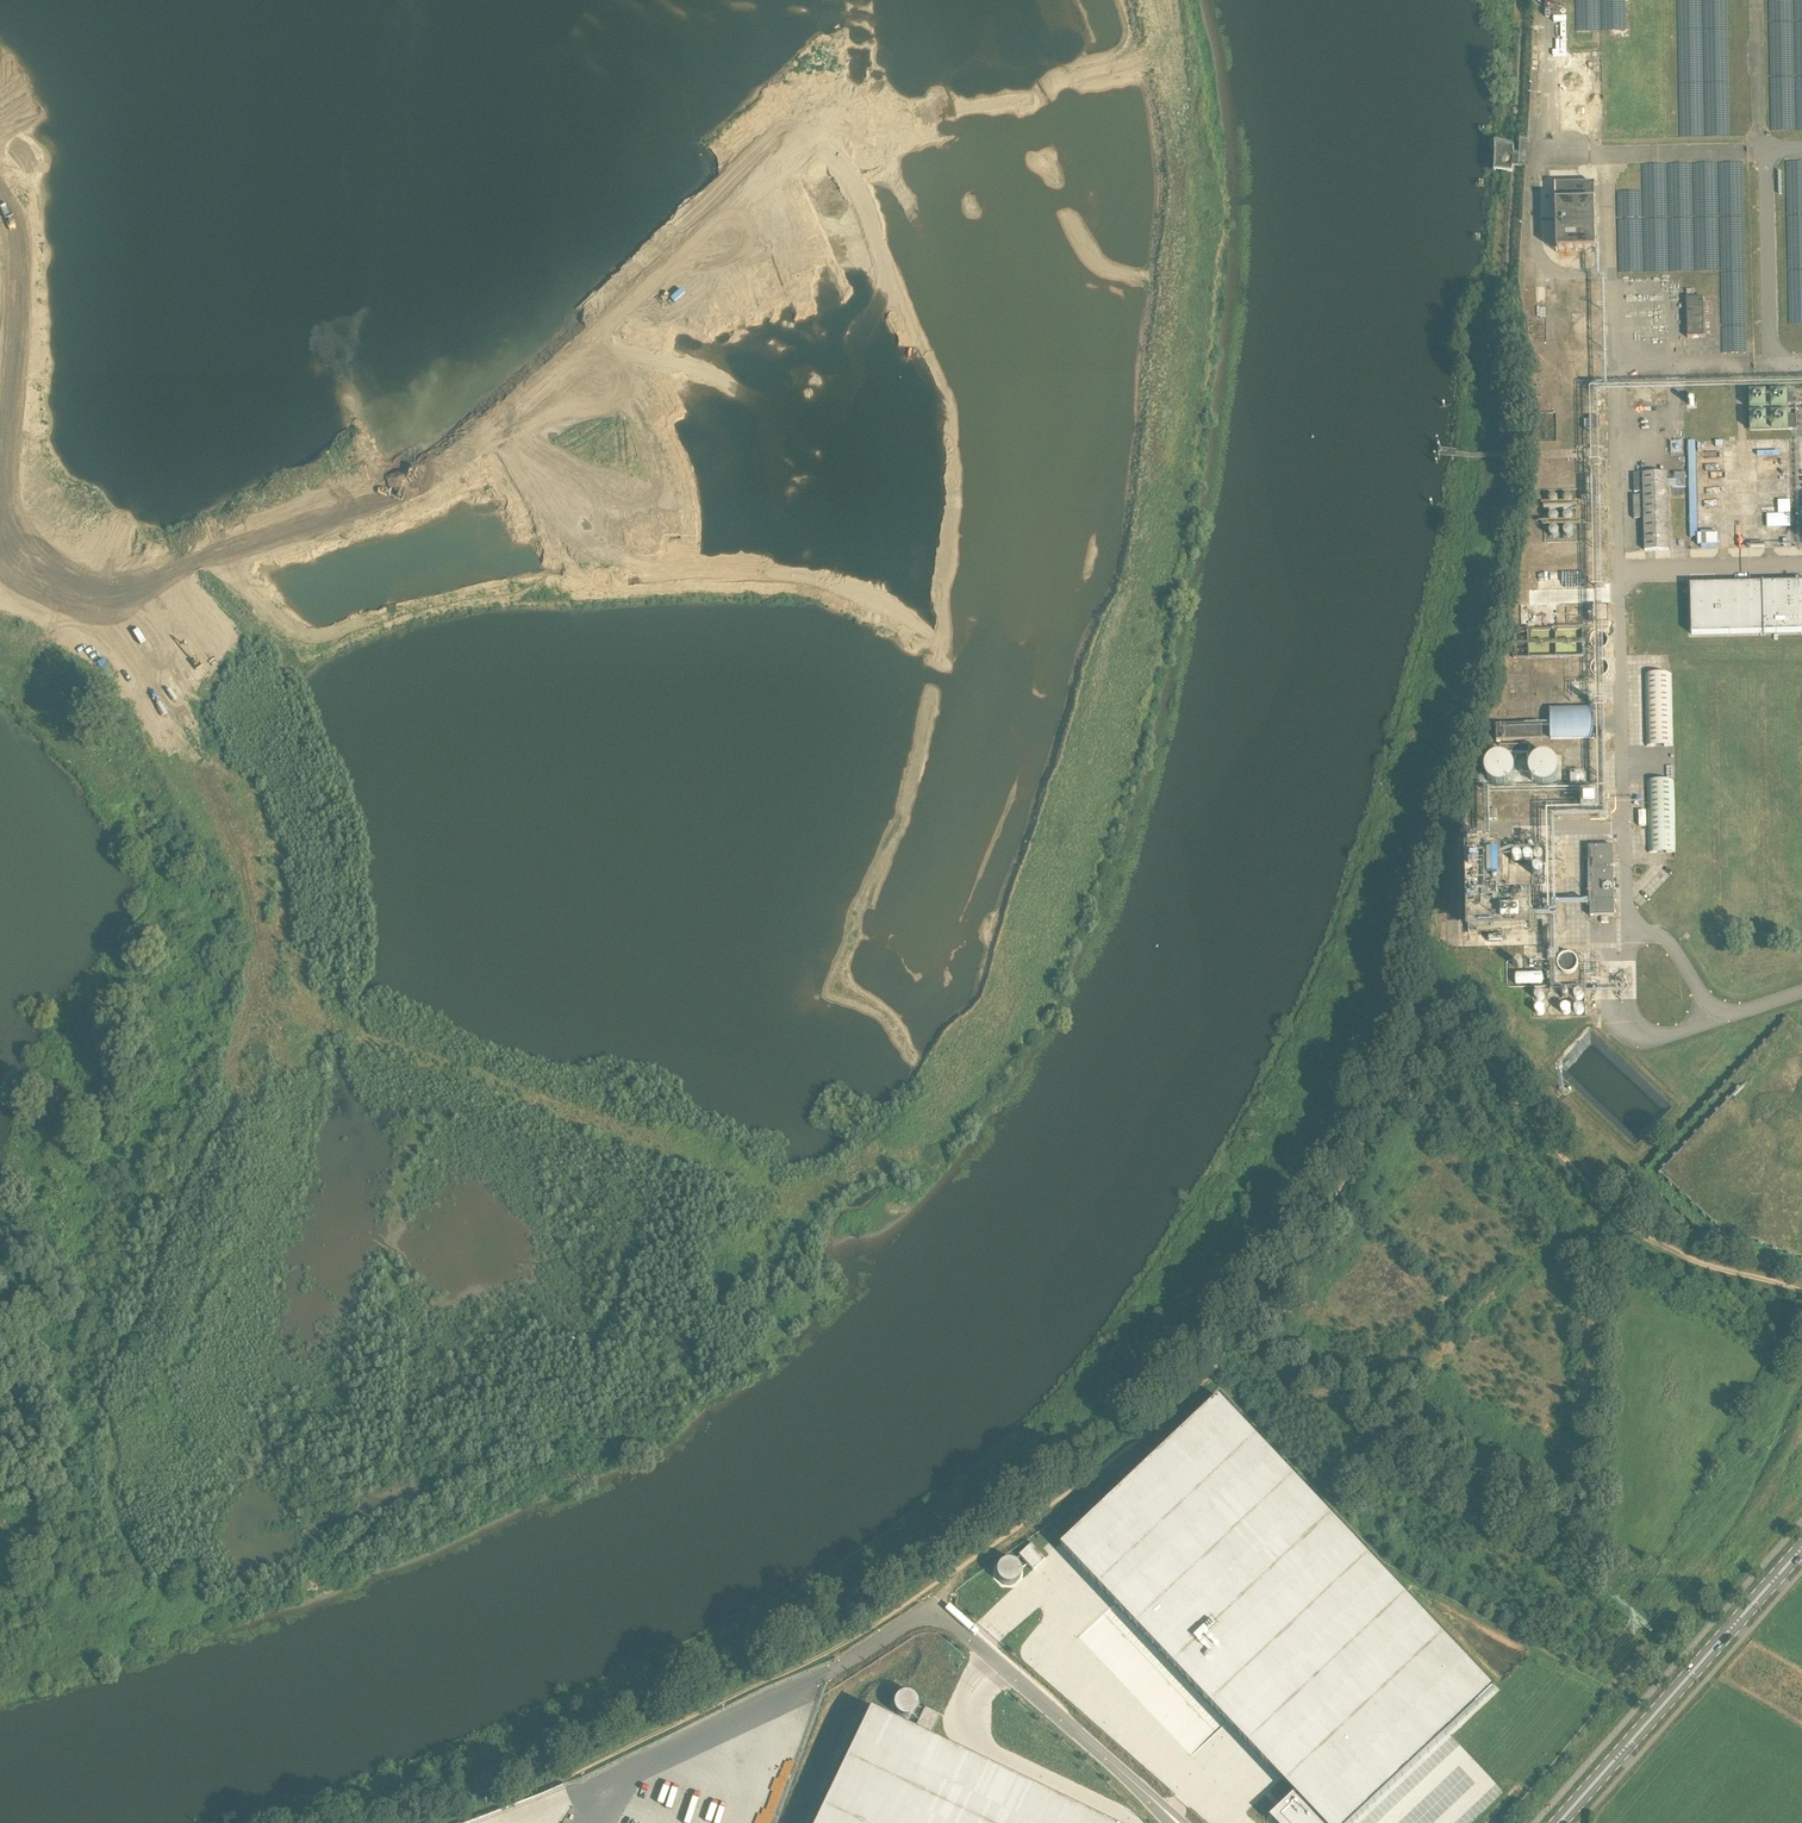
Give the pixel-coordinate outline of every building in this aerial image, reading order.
[(1595,184),(1556,185),(1558,252),(1596,251),(1595,184)] [(1705,336),(1704,300),(1704,298),(1687,298),(1688,338),(1705,337),(1705,336)] [(1750,392),(1751,430),(1797,429),(1797,405),(1801,404),(1801,391),(1750,392)] [(1600,430),(1600,417),(1590,417),(1590,421),(1586,421),(1586,430),(1600,430)] [(1698,537),(1696,441),(1689,441),(1691,537),(1698,537)] [(1686,473),(1675,474),(1675,476),(1675,487),(1686,487),(1686,473)] [(1668,487),(1667,476),(1667,474),(1643,474),(1645,551),(1669,550),(1668,487)] [(1581,542),(1580,509),(1581,503),(1580,489),(1544,490),(1545,543),(1581,542)] [(1779,500),(1779,513),(1768,513),(1768,526),(1791,526),(1791,500),(1779,500)] [(1718,534),(1698,534),(1698,545),(1718,545),(1718,534)] [(1801,632),(1801,583),(1691,586),(1692,634),(1801,632)] [(1608,622),(1608,605),(1590,606),(1590,622),(1608,622)] [(1519,629),(1513,629),(1513,634),(1516,634),(1516,643),(1513,644),(1513,647),(1516,647),(1516,655),(1514,655),(1514,658),(1584,657),(1584,629),(1521,630),(1521,632),(1519,632),(1519,629)] [(1672,674),(1645,674),(1647,746),(1673,746),(1672,674)] [(1594,709),(1551,710),(1551,739),(1595,738),(1594,709)] [(1542,724),(1497,725),(1497,740),(1543,740),(1542,724)] [(1674,780),(1648,781),(1649,853),(1675,852),(1674,780)] [(1546,863),(1546,849),(1546,842),(1536,842),(1535,842),(1535,843),(1511,843),(1511,864),(1546,863)] [(1613,846),(1589,846),(1590,916),(1615,916),(1613,846)] [(1531,901),(1502,901),(1502,874),(1504,874),(1503,854),(1501,854),(1501,847),(1468,848),(1470,936),(1503,935),(1532,935),(1531,901)] [(1516,972),(1528,971),(1528,961),(1515,961),(1516,972)] [(1515,972),(1515,984),(1543,984),(1543,972),(1515,972)] [(1063,1548),(1297,1796),(1273,1819),(1277,1822),(1354,1822),(1495,1690),(1221,1399),(1063,1548)] [(1031,1544),(1019,1556),(1033,1570),(1045,1559),(1031,1544)] [(925,1708),(916,1726),(931,1734),(940,1716),(925,1708)] [(870,1710),(816,1822),(1105,1822),(870,1710)]
